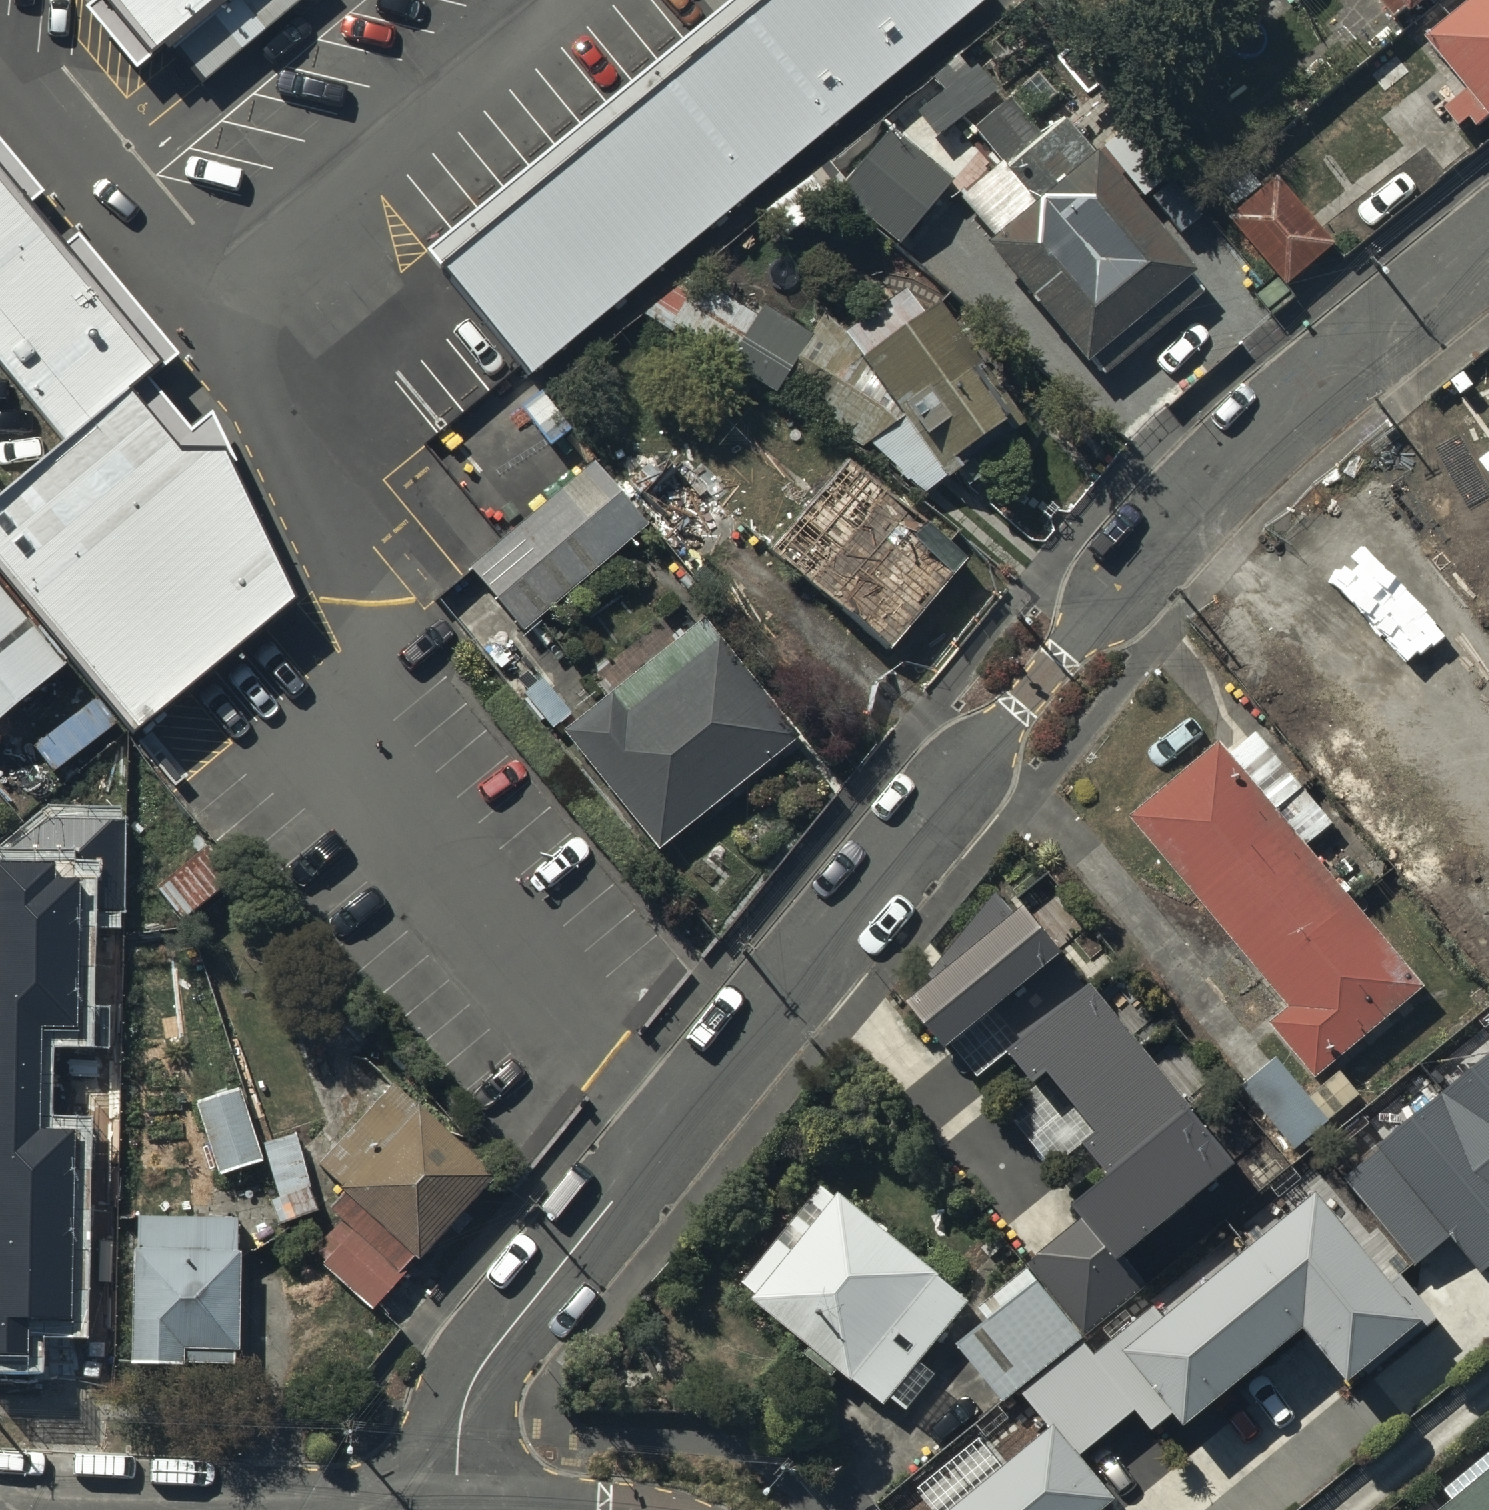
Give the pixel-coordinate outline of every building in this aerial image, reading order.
[(29,70),(107,4),(103,0),(2,0),(0,2),(0,36),(29,70)] [(218,6),(169,50),(201,91),(310,0),(213,0),(218,6)] [(394,274),(420,307),(443,289),(526,388),(989,0),(730,0),(394,274)] [(1378,2),(1398,26),(1410,16),(1416,23),(1443,0),(1381,0),(1378,2)] [(1428,43),(1471,96),(1449,114),(1463,131),(1472,123),(1480,132),(1488,125),(1488,0),(1480,0),(1428,43)] [(1195,278),(1064,126),(1040,146),(1008,109),(974,138),(996,163),(960,194),(967,202),(962,207),(995,244),(984,254),(1087,373),(1093,367),(1106,382),(1202,298),(1189,282),(1195,278)] [(951,185),(879,127),(848,154),(866,168),(840,201),(900,249),(951,185)] [(137,741),(301,609),(242,450),(22,176),(0,149),(0,374),(65,453),(0,505),(0,568),(137,741)] [(1341,249),(1281,179),(1231,222),(1291,292),(1341,249)] [(670,294),(643,320),(668,335),(671,330),(731,368),(729,372),(861,453),(870,448),(921,499),(955,478),(966,495),(1001,473),(990,456),(1027,432),(998,385),(992,389),(926,285),(839,340),(819,328),(812,341),(765,312),(757,324),(698,287),(687,305),(670,294)] [(443,289),(420,307),(302,407),(391,519),(414,549),(557,424),(526,388),(443,289)] [(1472,445),(1488,465),(1488,430),(1472,445)] [(1484,546),(1488,542),(1488,475),(1472,453),(1433,486),(1447,504),(1484,546)] [(649,465),(627,484),(688,556),(732,518),(683,461),(661,479),(649,465)] [(967,566),(845,463),(769,553),(891,656),(967,566)] [(525,634),(647,530),(595,469),(473,572),(525,634)] [(1448,512),(1422,534),(1411,521),(1341,578),(1466,730),(1488,711),(1488,560),(1485,554),(1448,512)] [(0,589),(0,712),(58,662),(0,589)] [(706,624),(565,738),(660,855),(801,741),(706,624)] [(1426,992),(1279,816),(1307,792),(1261,737),(1232,762),(1221,750),(1132,824),(1291,1013),(1271,1030),(1316,1084),(1426,992)] [(239,880),(212,849),(158,897),(185,927),(239,880)] [(0,860),(0,1355),(29,1356),(30,1320),(73,1320),(76,1128),(40,1127),(42,1025),(77,1026),(79,879),(54,878),(55,861),(0,860)] [(1020,886),(898,987),(975,1078),(1012,1048),(1038,1079),(1002,1108),(1047,1163),(1082,1134),(1106,1164),(1074,1191),(1090,1211),(1038,1253),(1093,1319),(1146,1275),(1124,1249),(1241,1152),(1020,886)] [(1374,1133),(1380,1140),(1452,1228),(1479,1261),(1488,1253),(1488,1039),(1374,1133)] [(1279,1063),(1244,1091),(1296,1155),(1332,1127),(1330,1124),(1362,1098),(1343,1075),(1310,1101),(1279,1063)] [(496,1185),(393,1090),(318,1171),(341,1192),(338,1195),(342,1198),(298,1247),(373,1316),(415,1270),(417,1272),(496,1185)] [(264,1168),(241,1095),(196,1109),(219,1182),(264,1168)] [(295,1129),(262,1139),(280,1193),(270,1196),(279,1222),(321,1209),(295,1129)] [(1380,1140),(1342,1171),(1414,1259),(1452,1228),(1380,1140)] [(1420,1306),(1315,1179),(1158,1307),(1122,1337),(1176,1403),(1184,1412),(1302,1316),(1345,1367),(1420,1306)] [(967,1293),(835,1185),(801,1227),(785,1215),(738,1273),(755,1287),(749,1294),(879,1400),(889,1388),(905,1402),(935,1365),(919,1352),(967,1293)] [(236,1221),(137,1219),(137,1255),(133,1255),(132,1371),(235,1372),(235,1359),(240,1359),(241,1260),(236,1260),(236,1221)] [(1000,1389),(1078,1328),(1026,1262),(977,1300),(987,1312),(957,1335),(1000,1389)] [(1083,1338),(1025,1385),(1080,1453),(1134,1409),(1148,1427),(1176,1403),(1122,1337),(1158,1307),(1151,1300),(1093,1351),(1083,1338)] [(940,1509),(1082,1509),(1109,1488),(1051,1418),(940,1509)] [(1445,1496),(1453,1506),(1448,1509),(1488,1509),(1488,1459),(1445,1496)]
